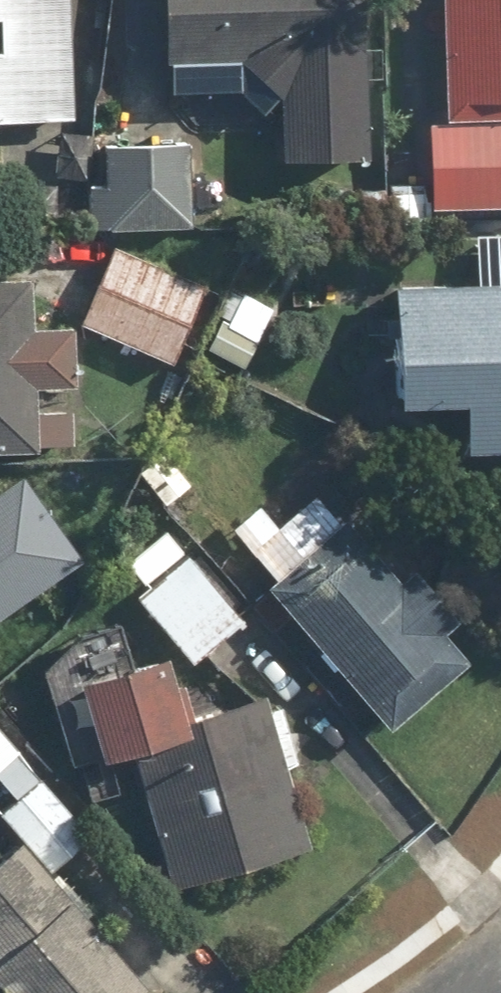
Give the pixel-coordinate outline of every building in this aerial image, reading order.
[(76,126),(76,0),(0,0),(0,126),(76,126)] [(357,0),(159,0),(160,60),(238,59),(276,92),(278,157),(361,155),(357,0)] [(446,113),(500,114),(500,0),(450,0),(446,113)] [(426,208),(500,207),(500,127),(424,128),(426,208)] [(195,226),(192,139),(107,142),(108,175),(94,176),(96,230),(195,226)] [(112,253),(82,325),(171,362),(201,290),(112,253)] [(398,280),(399,403),(475,402),(475,450),(500,449),(500,279),(398,280)] [(35,452),(33,382),(73,381),(72,323),(31,324),(30,281),(0,282),(0,453),(35,452)] [(282,335),(235,310),(212,352),(259,377),(282,335)] [(170,433),(136,457),(180,518),(214,494),(170,433)] [(0,493),(0,612),(74,563),(19,481),(0,493)] [(350,511),(273,577),(397,722),(475,657),(451,629),(470,612),(425,559),(406,575),(350,511)] [(245,610),(173,521),(119,564),(191,654),(245,610)] [(176,650),(91,677),(118,751),(136,744),(186,882),(318,840),(293,762),(303,759),(279,683),(195,710),(176,650)] [(0,729),(0,810),(52,869),(93,834),(0,729)] [(9,992),(134,992),(139,989),(15,840),(0,853),(0,982),(9,992)]
